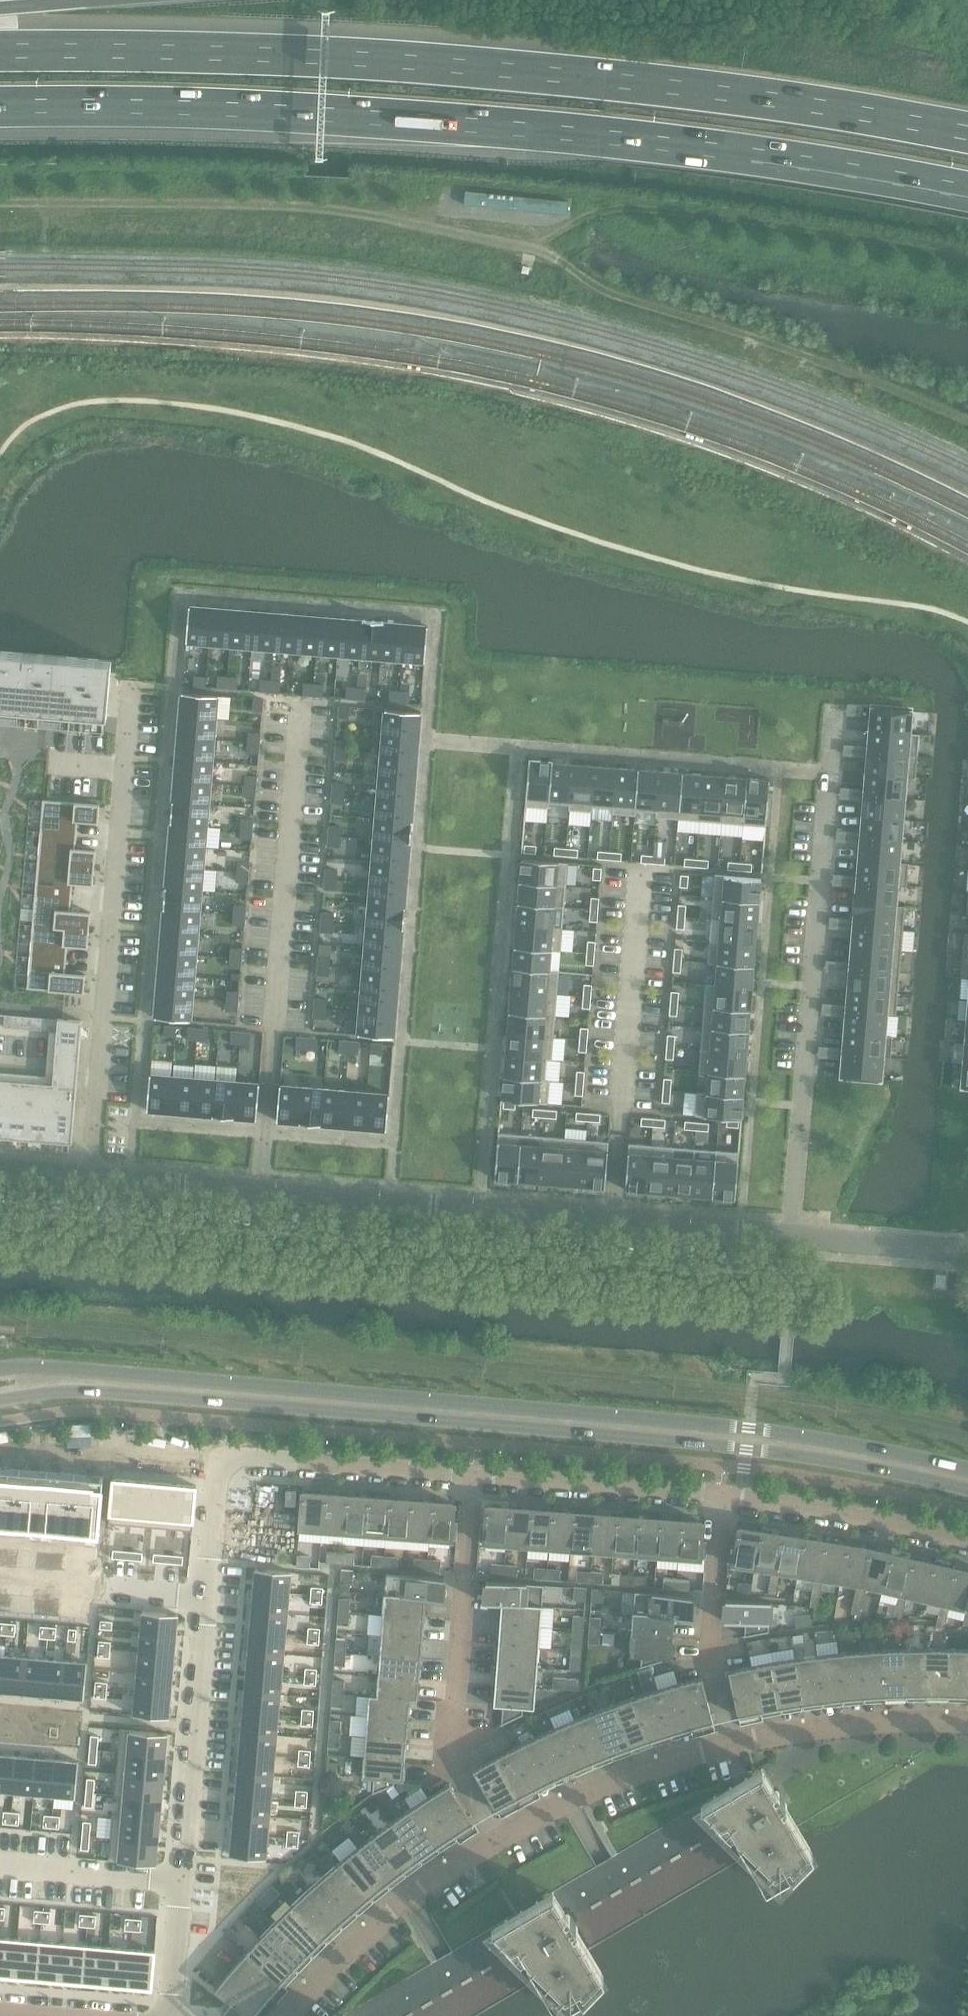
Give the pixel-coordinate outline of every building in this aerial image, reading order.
[(466,191),(465,205),(568,215),(569,202),(466,191)] [(211,609),(189,607),(186,643),(208,645),(211,609)] [(230,646),(233,611),(211,609),(208,645),(230,646)] [(233,611),(230,646),(252,648),(255,612),(233,611)] [(252,648),(273,650),(276,614),(255,612),(252,648)] [(298,616),(276,614),(273,650),(295,652),(298,616)] [(317,654),(320,618),(298,616),(295,652),(317,654)] [(320,618),(317,654),(338,655),(341,620),(320,618)] [(338,655),(360,657),(363,621),(341,620),(338,655)] [(385,623),(363,621),(360,657),(382,659),(385,623)] [(385,623),(382,659),(403,661),(407,625),(385,623)] [(407,625),(403,661),(425,663),(428,627),(407,625)] [(82,726),(82,728),(85,729),(86,713),(105,715),(105,717),(107,717),(112,662),(0,652),(0,719),(82,726)] [(206,678),(194,677),(194,687),(205,688),(206,678)] [(218,677),(217,689),(227,690),(228,678),(218,677)] [(228,678),(227,690),(237,691),(238,679),(228,678)] [(260,693),(270,693),(271,681),(261,681),(260,693)] [(270,693),(280,694),(281,682),(271,681),(270,693)] [(313,697),(314,685),(304,684),(303,696),(313,697)] [(324,686),(314,685),(313,697),(323,698),(324,686)] [(346,700),(356,700),(357,689),(347,688),(346,700)] [(367,689),(357,689),(356,700),(366,701),(367,689)] [(400,692),(390,691),(389,703),(399,704),(400,692)] [(400,692),(399,704),(409,705),(410,693),(400,692)] [(180,715),(216,718),(218,696),(182,694),(180,715)] [(263,712),(264,700),(254,699),(253,711),(263,712)] [(860,715),(861,707),(849,706),(849,707),(849,714),(860,715)] [(340,707),(339,718),(349,719),(350,707),(340,707)] [(912,712),(872,708),(870,731),(910,734),(912,712)] [(419,735),(421,713),(385,710),(384,732),(419,735)] [(216,718),(180,715),(179,737),(214,740),(216,718)] [(869,749),(868,752),(908,756),(908,755),(910,734),(870,731),(869,749)] [(384,732),(382,754),(418,757),(419,735),(384,732)] [(261,735),(249,733),(248,743),(260,744),(261,735)] [(179,737),(177,759),(213,761),(214,740),(179,737)] [(336,751),(348,752),(349,742),(337,741),(336,751)] [(248,743),(248,753),(259,754),(260,744),(248,743)] [(845,755),(857,755),(857,751),(857,748),(846,747),(845,755)] [(857,748),(857,751),(857,755),(868,756),(868,752),(869,749),(857,748)] [(347,761),(348,752),(336,751),(335,761),(347,761)] [(868,752),(868,756),(867,774),(907,777),(907,778),(916,779),(918,755),(908,755),(908,756),(868,752)] [(416,778),(418,757),(382,754),(380,775),(416,778)] [(177,759),(175,780),(211,783),(213,761),(177,759)] [(526,807),(548,809),(552,763),(529,761),(526,807)] [(569,811),(570,811),(574,765),(553,763),(552,763),(548,809),(549,809),(550,805),(570,806),(569,811)] [(570,811),(592,813),(596,767),(574,765),(570,811)] [(613,815),(617,769),(596,767),(592,813),(593,813),(593,808),(613,810),(613,815)] [(613,815),(635,816),(639,770),(638,770),(617,769),(613,815)] [(656,818),(657,818),(661,772),(639,770),(635,816),(636,817),(637,812),(656,813),(656,818)] [(657,818),(679,820),(682,773),(661,772),(657,818)] [(679,820),(700,822),(704,776),(683,774),(682,773),(679,820)] [(907,777),(867,774),(865,792),(865,795),(905,799),(907,778),(907,777)] [(378,797),(414,800),(416,778),(380,775),(378,797)] [(700,822),(722,824),(726,777),(704,776),(700,822)] [(257,788),(257,778),(246,777),(245,787),(257,788)] [(722,824),(744,825),(748,779),(747,779),(726,777),(722,824)] [(770,781),(748,779),(744,825),(767,827),(770,781)] [(211,783),(175,780),(173,802),(209,805),(211,783)] [(345,785),(333,784),(332,794),(344,795),(345,785)] [(245,787),(244,797),(256,798),(257,788),(245,787)] [(842,790),(842,798),(853,798),(854,791),(842,790)] [(853,798),(864,799),(865,795),(865,792),(854,791),(853,798)] [(343,805),(344,795),(332,794),(332,804),(343,805)] [(865,795),(864,799),(863,817),(903,820),(905,799),(865,795)] [(412,822),(414,800),(378,797),(376,819),(412,822)] [(43,801),(40,833),(77,836),(78,822),(99,824),(100,805),(43,801)] [(209,805),(173,802),(171,824),(207,826),(209,805)] [(903,820),(863,817),(862,835),(861,838),(901,842),(903,820)] [(376,819),(375,840),(410,843),(412,822),(376,819)] [(242,820),(241,829),(253,830),(254,821),(242,820)] [(170,845),(205,848),(207,826),(171,824),(170,845)] [(329,837),(341,838),(342,828),(330,827),(329,837)] [(252,840),(253,830),(241,829),(240,839),(252,840)] [(40,833),(38,864),(95,869),(96,851),(76,850),(77,836),(40,833)] [(838,841),(849,842),(850,834),(839,833),(838,841)] [(850,834),(849,842),(861,843),(861,838),(862,835),(850,834)] [(340,848),(341,838),(329,837),(328,847),(340,848)] [(861,843),(859,860),(899,864),(900,863),(901,842),(861,838),(861,843)] [(409,865),(410,843),(375,840),(373,862),(409,865)] [(168,867),(204,870),(205,848),(170,845),(168,867)] [(536,855),(537,847),(525,846),(524,854),(536,855)] [(567,849),(555,848),(554,856),(566,857),(567,849)] [(567,849),(566,857),(578,858),(579,850),(567,849)] [(610,861),(610,853),(598,852),(598,860),(610,861)] [(610,853),(610,861),(622,862),(622,854),(610,853)] [(653,864),(654,856),(642,855),(641,863),(653,864)] [(666,857),(654,856),(653,864),(665,865),(666,857)] [(697,860),(685,859),(685,867),(697,868),(697,860)] [(568,864),(522,860),(520,882),(567,886),(568,864)] [(709,869),(709,861),(697,860),(697,868),(709,869)] [(858,878),(858,882),(898,885),(898,887),(907,887),(909,864),(900,863),(899,864),(859,860),(858,878)] [(407,887),(409,865),(373,862),(371,884),(407,887)] [(740,871),(741,863),(729,862),(728,870),(740,871)] [(238,863),(238,873),(249,874),(250,864),(238,863)] [(741,863),(740,871),(752,872),(753,864),(741,863)] [(38,864),(35,895),(72,898),(73,884),(93,886),(95,869),(38,864)] [(204,870),(168,867),(166,889),(202,891),(204,870)] [(602,869),(594,868),(593,880),(601,881),(602,869)] [(325,880),(337,881),(338,871),(326,870),(325,880)] [(249,883),(249,874),(238,873),(237,883),(249,883)] [(689,876),(681,875),(680,887),(688,888),(689,876)] [(760,902),(762,879),(715,876),(713,898),(760,902)] [(834,884),(846,885),(846,877),(835,876),(834,884)] [(858,878),(846,877),(846,885),(857,886),(858,882),(858,878)] [(336,891),(337,881),(325,880),(324,890),(336,891)] [(566,887),(567,886),(520,882),(520,883),(519,903),(518,903),(518,904),(555,907),(557,886),(566,887)] [(898,887),(898,885),(858,882),(857,886),(857,891),(854,891),(853,903),(896,907),(896,906),(898,887)] [(405,908),(407,887),(371,884),(369,905),(405,908)] [(200,913),(202,891),(166,889),(164,910),(200,913)] [(35,895),(33,926),(90,931),(91,913),(70,912),(72,898),(35,895)] [(591,910),(599,911),(600,899),(592,898),(591,910)] [(713,898),(712,920),(758,924),(759,903),(760,903),(760,902),(713,898)] [(896,907),(853,903),(852,916),(855,916),(854,921),(854,925),(904,929),(905,907),(896,906),(896,907)] [(555,907),(518,904),(516,926),(563,930),(563,929),(553,928),(555,907)] [(403,930),(405,908),(369,905),(367,927),(403,930)] [(679,905),(678,917),(686,918),(687,906),(679,905)] [(246,917),(247,907),(235,906),(234,916),(246,917)] [(164,910),(162,932),(198,935),(200,913),(164,910)] [(599,911),(591,910),(590,922),(598,923),(599,911)] [(322,923),(334,924),(334,914),(323,913),(322,923)] [(246,917),(234,916),(233,926),(245,926),(246,917)] [(686,918),(678,917),(677,929),(685,930),(686,918)] [(710,942),(756,946),(758,924),(712,920),(712,921),(721,922),(719,942),(710,941),(710,942)] [(842,928),(843,920),(831,920),(831,927),(842,928)] [(854,925),(854,921),(843,920),(842,928),(854,929),(854,925)] [(321,933),(333,934),(334,924),(322,923),(321,933)] [(852,947),(902,951),(904,929),(854,925),(854,929),(852,947)] [(33,926),(30,957),(66,960),(67,946),(88,948),(90,931),(33,926)] [(561,951),(563,930),(516,926),(515,948),(561,951)] [(366,949),(401,952),(403,930),(367,927),(366,949)] [(198,935),(162,932),(161,954),(196,956),(198,935)] [(587,954),(595,954),(596,942),(588,942),(587,954)] [(754,966),(756,946),(710,942),(708,963),(754,967),(755,966),(754,966)] [(852,947),(851,964),(850,968),(900,972),(902,951),(852,947)] [(561,952),(561,951),(515,948),(514,948),(515,948),(513,968),(513,969),(559,973),(559,972),(550,971),(551,951),(561,952)] [(230,959),(242,960),(243,950),(231,949),(230,959)] [(400,973),(401,952),(366,949),(364,970),(400,973)] [(674,961),(682,961),(683,949),(675,949),(674,961)] [(161,954),(159,975),(195,978),(196,956),(161,954)] [(595,954),(587,954),(586,966),(594,966),(595,954)] [(319,956),(318,966),(330,967),(331,957),(319,956)] [(30,957),(27,989),(84,994),(86,976),(65,974),(66,960),(30,957)] [(241,969),(242,960),(230,959),(230,968),(241,969)] [(682,961),(674,961),(673,973),(681,973),(682,961)] [(753,989),(754,967),(708,963),(708,964),(717,965),(716,985),(706,984),(706,985),(753,989)] [(827,970),(839,971),(839,963),(828,963),(827,970)] [(850,972),(850,968),(851,964),(839,963),(839,971),(850,972)] [(329,977),(330,967),(318,966),(317,976),(329,977)] [(850,972),(849,990),(898,994),(900,972),(850,968),(850,972)] [(558,995),(559,973),(513,969),(511,991),(558,995)] [(362,992),(398,995),(400,973),(364,970),(362,992)] [(193,1000),(195,978),(159,975),(157,997),(193,1000)] [(583,997),(591,998),(592,986),(584,985),(583,997)] [(751,1011),(753,989),(706,985),(704,1007),(751,1011)] [(887,1015),(887,1016),(896,1016),(898,994),(849,990),(847,1008),(847,1011),(887,1015)] [(556,1017),(558,995),(511,991),(509,1013),(556,1017)] [(227,1002),(239,1003),(240,993),(228,992),(227,1002)] [(398,995),(362,992),(360,1014),(396,1017),(398,995)] [(671,1004),(679,1005),(680,993),(672,992),(671,1004)] [(191,1022),(193,1000),(157,997),(155,1019),(191,1022)] [(583,997),(582,1009),(590,1010),(591,998),(583,997)] [(327,1000),(315,999),(315,1009),(326,1010),(327,1000)] [(239,1003),(227,1002),(226,1012),(238,1013),(239,1003)] [(678,1017),(679,1005),(671,1004),(670,1016),(678,1017)] [(836,1007),(824,1006),(824,1014),(835,1014),(836,1007)] [(751,1012),(751,1011),(704,1007),(703,1029),(749,1033),(749,1032),(750,1012),(751,1012)] [(847,1011),(847,1008),(836,1007),(835,1014),(847,1015),(847,1011)] [(315,1009),(314,1019),(326,1020),(326,1010),(315,1009)] [(845,1033),(885,1036),(887,1016),(887,1015),(847,1011),(847,1015),(845,1033)] [(554,1038),(556,1017),(509,1013),(509,1014),(510,1014),(508,1034),(554,1038)] [(396,1017),(360,1014),(358,1035),(394,1038),(396,1017)] [(5,1136),(5,1139),(8,1139),(8,1137),(14,1137),(27,1138),(27,1141),(29,1141),(29,1138),(42,1140),(48,1140),(48,1142),(51,1143),(51,1140),(57,1141),(70,1142),(70,1144),(72,1144),(75,1117),(81,1043),(82,1022),(62,1020),(58,1020),(5,1015),(4,1028),(50,1032),(57,1032),(57,1041),(53,1085),(0,1081),(0,1136),(5,1136)] [(165,1027),(164,1037),(176,1038),(177,1028),(165,1027)] [(580,1040),(588,1041),(589,1029),(581,1028),(580,1040)] [(198,1030),(188,1029),(187,1041),(197,1041),(198,1030)] [(747,1054),(749,1033),(703,1029),(701,1050),(747,1054)] [(198,1030),(197,1041),(207,1042),(208,1030),(198,1030)] [(231,1044),(240,1045),(241,1033),(232,1032),(231,1044)] [(251,1034),(241,1033),(240,1045),(250,1046),(251,1034)] [(885,1036),(845,1033),(844,1050),(843,1054),(883,1058),(885,1036)] [(552,1060),(554,1038),(508,1034),(506,1056),(552,1060)] [(667,1048),(675,1048),(676,1036),(668,1036),(667,1048)] [(297,1038),(296,1049),(306,1050),(307,1038),(297,1038)] [(316,1051),(317,1039),(307,1038),(306,1050),(316,1051)] [(580,1040),(579,1052),(587,1053),(588,1041),(580,1040)] [(339,1053),(349,1054),(350,1042),(340,1041),(339,1053)] [(349,1054),(359,1055),(360,1043),(350,1042),(349,1054)] [(383,1055),(383,1045),(371,1044),(371,1054),(383,1055)] [(667,1048),(666,1060),(674,1060),(675,1048),(667,1048)] [(820,1057),(832,1058),(832,1050),(821,1049),(820,1057)] [(746,1076),(747,1054),(701,1050),(699,1072),(746,1076)] [(843,1054),(844,1050),(832,1050),(832,1058),(843,1058),(843,1054)] [(843,1058),(841,1077),(882,1080),(883,1058),(843,1054),(843,1058)] [(552,1061),(552,1060),(506,1056),(504,1077),(504,1078),(550,1082),(550,1081),(546,1081),(547,1061),(552,1061)] [(577,1072),(576,1084),(584,1085),(585,1073),(577,1072)] [(745,1077),(746,1076),(699,1072),(699,1073),(709,1074),(707,1094),(697,1093),(697,1094),(744,1098),(744,1097),(743,1097),(745,1077)] [(172,1077),(150,1075),(147,1111),(169,1113),(172,1077)] [(172,1077),(169,1113),(191,1115),(194,1079),(172,1077)] [(548,1104),(550,1082),(504,1078),(502,1101),(548,1104)] [(194,1079),(191,1115),(213,1116),(216,1081),(194,1079)] [(663,1091),(671,1092),(672,1080),(664,1079),(663,1091)] [(235,1118),(238,1082),(216,1081),(213,1116),(235,1118)] [(260,1084),(238,1082),(235,1118),(257,1120),(260,1084)] [(584,1085),(576,1084),(575,1096),(583,1097),(584,1085)] [(299,1124),(302,1088),(280,1086),(277,1122),(299,1124)] [(299,1124),(321,1125),(324,1090),(302,1088),(299,1124)] [(321,1125),(343,1127),(346,1091),(324,1090),(321,1125)] [(343,1127),(365,1129),(368,1093),(346,1091),(343,1127)] [(662,1103),(670,1104),(671,1092),(663,1091),(662,1103)] [(390,1095),(368,1093),(365,1129),(387,1131),(390,1095)] [(744,1098),(697,1094),(695,1117),(742,1120),(744,1098)] [(516,1110),(516,1102),(504,1101),(504,1109),(516,1110)] [(533,1117),(545,1118),(545,1110),(533,1109),(533,1117)] [(557,1111),(545,1110),(545,1118),(557,1119),(557,1111)] [(576,1121),(588,1122),(589,1114),(577,1113),(576,1121)] [(601,1115),(589,1114),(588,1122),(600,1123),(601,1115)] [(641,1126),(653,1127),(654,1119),(642,1118),(641,1126)] [(654,1119),(653,1127),(665,1128),(666,1120),(654,1119)] [(739,1128),(739,1120),(728,1120),(727,1127),(739,1128)] [(685,1130),(697,1131),(697,1123),(685,1122),(685,1130)] [(709,1124),(697,1123),(697,1131),(709,1132),(709,1124)] [(518,1182),(521,1135),(499,1133),(495,1180),(518,1182)] [(521,1135),(518,1182),(519,1182),(519,1181),(539,1183),(543,1137),(542,1137),(541,1147),(522,1145),(522,1135),(521,1135)] [(539,1183),(561,1185),(565,1139),(543,1137),(539,1183)] [(561,1185),(583,1187),(587,1141),(565,1139),(561,1185)] [(583,1187),(606,1189),(609,1143),(587,1141),(583,1187)] [(648,1192),(652,1146),(629,1144),(625,1190),(648,1192)] [(670,1194),(673,1148),(652,1146),(648,1192),(670,1194)] [(691,1196),(694,1159),(674,1157),(675,1148),(673,1148),(670,1194),(691,1196)] [(713,1198),(717,1151),(716,1151),(715,1161),(694,1159),(691,1196),(712,1198),(713,1198)] [(713,1198),(736,1200),(740,1153),(717,1151),(713,1198)] [(15,1526),(43,1529),(70,1531),(99,1534),(103,1479),(94,1478),(93,1485),(74,1483),(47,1481),(19,1478),(0,1477),(0,1525),(15,1526)] [(113,1479),(109,1524),(131,1526),(135,1481),(113,1479)] [(135,1481),(131,1526),(151,1528),(155,1483),(135,1481)] [(155,1483),(151,1528),(171,1530),(175,1485),(155,1483)] [(175,1485),(171,1530),(193,1532),(197,1487),(175,1485)] [(286,1491),(286,1507),(296,1507),(297,1492),(286,1491)] [(300,1529),(322,1531),(324,1494),(304,1493),(302,1493),(300,1529)] [(346,1496),(324,1494),(322,1531),(344,1533),(346,1496)] [(344,1533),(365,1534),(368,1498),(346,1496),(344,1533)] [(368,1498),(365,1534),(387,1536),(389,1499),(368,1498)] [(387,1536),(408,1538),(411,1501),(389,1499),(387,1536)] [(408,1538),(430,1539),(433,1502),(411,1501),(408,1538)] [(433,1502),(430,1539),(450,1541),(457,1541),(458,1523),(454,1522),(455,1504),(453,1504),(433,1502)] [(486,1543),(506,1545),(509,1508),(488,1507),(487,1507),(485,1525),(480,1524),(479,1543),(486,1543)] [(530,1510),(509,1508),(506,1545),(528,1547),(530,1510)] [(552,1512),(530,1510),(528,1547),(549,1548),(552,1512)] [(549,1548),(571,1550),(574,1513),(552,1512),(549,1548)] [(574,1513),(571,1550),(592,1552),(595,1515),(574,1513)] [(617,1516),(595,1515),(592,1552),(614,1553),(617,1516)] [(614,1553),(635,1555),(638,1518),(617,1516),(614,1553)] [(635,1555),(657,1556),(660,1520),(638,1518),(635,1555)] [(660,1520),(657,1556),(679,1558),(681,1521),(660,1520)] [(681,1521),(679,1558),(706,1560),(707,1542),(702,1541),(704,1523),(702,1523),(681,1521)] [(734,1565),(755,1568),(760,1532),(740,1529),(738,1529),(735,1546),(730,1546),(728,1564),(734,1565)] [(770,1583),(778,1584),(780,1572),(776,1572),(782,1535),(760,1532),(755,1568),(754,1572),(771,1575),(770,1583)] [(780,1572),(797,1575),(803,1539),(782,1535),(776,1572),(780,1572)] [(814,1578),(812,1592),(821,1594),(823,1579),(819,1578),(824,1542),(803,1539),(797,1575),(814,1578)] [(823,1579),(840,1582),(846,1545),(824,1542),(819,1578),(823,1579)] [(846,1545),(840,1582),(857,1584),(854,1599),(863,1601),(866,1586),(861,1585),(868,1549),(846,1545)] [(866,1586),(882,1590),(891,1554),(868,1549),(861,1585),(866,1586)] [(116,1551),(116,1559),(128,1560),(128,1552),(116,1551)] [(128,1552),(128,1560),(140,1561),(140,1553),(128,1552)] [(328,1564),(341,1565),(342,1554),(329,1553),(328,1564)] [(342,1554),(341,1565),(354,1566),(355,1555),(342,1554)] [(899,1594),(897,1605),(905,1607),(908,1596),(903,1595),(912,1559),(891,1554),(882,1590),(899,1594)] [(157,1555),(156,1563),(168,1564),(169,1556),(157,1555)] [(169,1556),(168,1564),(180,1565),(181,1557),(169,1556)] [(296,1567),(310,1568),(311,1557),(297,1556),(296,1567)] [(371,1567),(384,1568),(385,1557),(372,1556),(371,1567)] [(385,1557),(384,1568),(397,1569),(398,1558),(385,1557)] [(414,1570),(427,1571),(428,1560),(415,1559),(414,1570)] [(908,1596),(924,1600),(932,1564),(912,1559),(903,1595),(908,1596)] [(428,1560),(427,1571),(440,1572),(441,1561),(428,1560)] [(954,1569),(932,1564),(924,1600),(941,1603),(939,1615),(947,1617),(950,1605),(946,1604),(954,1569)] [(491,1576),(504,1577),(505,1566),(491,1565),(491,1576)] [(505,1566),(504,1577),(517,1578),(518,1567),(505,1566)] [(534,1579),(547,1580),(548,1569),(535,1568),(534,1579)] [(255,1569),(253,1590),(289,1593),(291,1572),(255,1569)] [(548,1569),(547,1580),(560,1581),(561,1570),(548,1569)] [(967,1609),(967,1603),(967,1572),(954,1569),(946,1604),(950,1605),(967,1609)] [(341,1584),(352,1585),(353,1571),(342,1571),(341,1584)] [(577,1583),(590,1584),(591,1572),(578,1571),(577,1583)] [(591,1572),(590,1584),(603,1585),(604,1573),(591,1572)] [(426,1598),(426,1599),(443,1600),(444,1578),(386,1574),(385,1595),(426,1598)] [(620,1586),(633,1587),(634,1576),(621,1575),(620,1586)] [(634,1576),(633,1587),(646,1588),(647,1577),(634,1576)] [(663,1589),(676,1590),(677,1579),(664,1578),(663,1589)] [(677,1579),(676,1590),(689,1591),(690,1580),(677,1579)] [(502,1604),(543,1607),(544,1586),(486,1582),(485,1604),(501,1605),(502,1604)] [(778,1584),(770,1583),(768,1594),(777,1596),(778,1584)] [(738,1584),(738,1595),(751,1596),(752,1584),(738,1584)] [(311,1587),(311,1595),(323,1596),(323,1588),(311,1587)] [(575,1601),(586,1602),(587,1589),(576,1588),(575,1601)] [(253,1590),(252,1611),(287,1614),(289,1593),(253,1590)] [(592,1603),(604,1604),(605,1591),(593,1590),(592,1603)] [(821,1594),(812,1592),(810,1607),(818,1609),(821,1594)] [(675,1617),(674,1618),(691,1619),(693,1597),(635,1593),(633,1614),(675,1617)] [(311,1595),(310,1603),(322,1604),(323,1596),(311,1595)] [(426,1598),(385,1595),(383,1616),(424,1619),(426,1599),(426,1598)] [(338,1612),(350,1613),(351,1600),(339,1599),(338,1612)] [(863,1601),(854,1599),(851,1614),(860,1616),(863,1601)] [(771,1603),(730,1600),(726,1600),(724,1622),(746,1623),(745,1636),(744,1636),(744,1637),(769,1633),(769,1631),(771,1603)] [(500,1624),(541,1627),(543,1607),(502,1604),(501,1605),(500,1624)] [(905,1607),(897,1605),(894,1617),(902,1619),(905,1607)] [(252,1611),(250,1631),(286,1634),(287,1614),(252,1611)] [(143,1612),(141,1633),(177,1636),(178,1616),(143,1612)] [(350,1613),(338,1612),(337,1625),(349,1626),(350,1613)] [(633,1614),(632,1634),(673,1637),(674,1618),(675,1617),(633,1614)] [(795,1618),(796,1629),(813,1626),(811,1615),(795,1618)] [(947,1617),(939,1615),(936,1627),(944,1629),(947,1617)] [(383,1616),(382,1636),(423,1639),(424,1619),(383,1616)] [(573,1630),(584,1631),(585,1617),(574,1617),(573,1630)] [(590,1631),(601,1632),(601,1620),(591,1619),(590,1631)] [(101,1622),(101,1630),(113,1631),(113,1623),(101,1622)] [(0,1627),(0,1636),(7,1636),(8,1624),(0,1623),(0,1627)] [(8,1624),(7,1636),(15,1637),(16,1625),(8,1624)] [(500,1624),(498,1645),(539,1648),(541,1627),(500,1624)] [(41,1627),(40,1639),(48,1640),(49,1628),(41,1627)] [(49,1628),(48,1640),(56,1640),(57,1628),(49,1628)] [(308,1628),(307,1636),(319,1637),(320,1629),(308,1628)] [(69,1629),(68,1642),(76,1642),(77,1630),(69,1629)] [(584,1631),(573,1630),(572,1643),(583,1644),(584,1631)] [(250,1631),(248,1651),(284,1654),(286,1634),(250,1631)] [(601,1632),(590,1631),(589,1645),(600,1645),(601,1632)] [(141,1633),(139,1654),(175,1657),(177,1636),(141,1633)] [(673,1637),(632,1634),(630,1656),(642,1656),(641,1667),(640,1667),(640,1668),(662,1662),(662,1660),(662,1658),(671,1659),(673,1637)] [(307,1636),(306,1644),(319,1645),(319,1637),(307,1636)] [(380,1656),(421,1659),(423,1639),(382,1636),(380,1656)] [(335,1653),(346,1654),(347,1641),(336,1640),(335,1653)] [(100,1642),(99,1650),(111,1651),(112,1643),(100,1642)] [(497,1665),(538,1668),(539,1648),(498,1645),(497,1665)] [(906,1696),(905,1649),(883,1650),(885,1697),(906,1696)] [(927,1649),(905,1649),(906,1696),(907,1696),(927,1696),(927,1649)] [(949,1649),(927,1649),(927,1696),(948,1696),(949,1649)] [(967,1697),(967,1650),(949,1649),(948,1696),(967,1697)] [(99,1650),(98,1658),(110,1659),(111,1651),(99,1650)] [(861,1652),(864,1698),(885,1697),(883,1650),(861,1652)] [(248,1651),(246,1672),(282,1675),(284,1654),(248,1651)] [(569,1671),(581,1672),(582,1652),(571,1651),(569,1671)] [(839,1653),(843,1700),(864,1698),(861,1652),(839,1653)] [(346,1654),(335,1653),(334,1666),(346,1667),(346,1654)] [(839,1653),(817,1656),(823,1703),(843,1700),(839,1653)] [(139,1654),(137,1674),(173,1677),(175,1657),(139,1654)] [(6,1656),(2,1692),(23,1693),(26,1658),(6,1656)] [(380,1656),(379,1677),(420,1680),(421,1659),(380,1656)] [(795,1659),(802,1705),(823,1703),(817,1656),(795,1659)] [(26,1658),(23,1693),(43,1695),(46,1660),(26,1658)] [(773,1662),(781,1709),(802,1705),(795,1659),(773,1662)] [(46,1660),(43,1695),(63,1697),(67,1661),(46,1660)] [(67,1661),(63,1697),(84,1699),(87,1663),(67,1661)] [(773,1662),(752,1666),(761,1712),(762,1712),(781,1709),(773,1662)] [(497,1665),(495,1685),(536,1688),(538,1668),(497,1665)] [(761,1712),(752,1666),(728,1671),(736,1706),(737,1712),(741,1727),(764,1722),(762,1712),(761,1712)] [(656,1688),(653,1668),(642,1669),(646,1689),(656,1688)] [(304,1669),(303,1677),(316,1678),(316,1670),(304,1669)] [(246,1672),(245,1692),(280,1695),(282,1675),(246,1672)] [(137,1674),(136,1694),(171,1697),(173,1677),(137,1674)] [(303,1677),(303,1685),(315,1686),(316,1678),(303,1677)] [(369,1696),(418,1700),(420,1680),(379,1677),(377,1696),(369,1696)] [(553,1689),(566,1690),(567,1679),(554,1678),(553,1689)] [(679,1684),(690,1724),(712,1718),(702,1678),(679,1684)] [(567,1679),(566,1690),(579,1691),(580,1680),(567,1679)] [(332,1694),(343,1694),(344,1681),(333,1680),(332,1694)] [(96,1683),(95,1691),(107,1692),(108,1684),(96,1683)] [(690,1724),(679,1684),(658,1690),(672,1735),(691,1729),(690,1724)] [(536,1688),(495,1685),(494,1707),(503,1707),(502,1724),(501,1724),(501,1726),(524,1715),(523,1714),(523,1709),(535,1710),(536,1688)] [(658,1690),(637,1697),(652,1741),(672,1735),(658,1690)] [(95,1691),(95,1699),(107,1700),(107,1692),(95,1691)] [(245,1692),(243,1712),(279,1715),(280,1695),(245,1692)] [(136,1694),(134,1715),(169,1718),(171,1697),(136,1694)] [(343,1694),(332,1694),(331,1707),(343,1708),(343,1694)] [(418,1700),(369,1696),(368,1717),(409,1720),(410,1700),(418,1701),(418,1700)] [(616,1704),(632,1748),(652,1741),(637,1697),(616,1704)] [(595,1712),(612,1756),(632,1748),(616,1704),(595,1712)] [(301,1709),(300,1717),(312,1718),(313,1710),(301,1709)] [(243,1712),(241,1733),(277,1736),(279,1715),(243,1712)] [(612,1756),(595,1712),(575,1720),(593,1764),(612,1756)] [(300,1717),(299,1725),(311,1726),(312,1718),(300,1717)] [(368,1717),(366,1737),(407,1740),(409,1720),(368,1717)] [(575,1720),(555,1729),(574,1772),(593,1764),(575,1720)] [(329,1734),(340,1735),(341,1722),(330,1721),(329,1734)] [(534,1738),(555,1781),(574,1772),(555,1729),(534,1738)] [(120,1730),(118,1753),(166,1757),(168,1735),(120,1730)] [(241,1733),(239,1753),(275,1756),(277,1736),(241,1733)] [(340,1735),(329,1734),(328,1747),(339,1748),(340,1735)] [(407,1740),(366,1737),(365,1757),(406,1760),(407,1740)] [(87,1738),(86,1750),(94,1751),(95,1739),(87,1738)] [(534,1785),(536,1790),(555,1781),(534,1738),(515,1748),(529,1776),(530,1776),(535,1785),(534,1785)] [(496,1758),(494,1758),(515,1796),(515,1798),(517,1800),(518,1800),(535,1790),(536,1790),(534,1785),(535,1785),(530,1776),(529,1776),(515,1748),(506,1752),(496,1758)] [(86,1750),(85,1762),(93,1763),(94,1751),(86,1750)] [(297,1750),(296,1758),(309,1759),(309,1751),(297,1750)] [(118,1753),(116,1774),(164,1778),(166,1757),(118,1753)] [(239,1753),(238,1773),(273,1776),(275,1756),(239,1753)] [(14,1793),(17,1757),(0,1756),(0,1791),(14,1793)] [(17,1757),(14,1793),(34,1794),(38,1759),(17,1757)] [(406,1760),(365,1757),(363,1779),(374,1779),(374,1793),(372,1793),(373,1794),(395,1785),(395,1784),(394,1784),(394,1781),(404,1782),(406,1760)] [(296,1758),(296,1766),(308,1767),(309,1759),(296,1758)] [(483,1765),(473,1770),(474,1771),(491,1801),(494,1807),(495,1809),(497,1811),(498,1810),(516,1801),(517,1800),(515,1798),(515,1796),(494,1758),(493,1759),(483,1765)] [(38,1759),(34,1794),(55,1796),(58,1761),(38,1759)] [(58,1761),(55,1796),(76,1798),(79,1762),(58,1761)] [(326,1776),(337,1777),(338,1763),(327,1763),(326,1776)] [(783,1807),(781,1803),(786,1801),(779,1791),(775,1794),(773,1791),(775,1790),(771,1783),(762,1768),(716,1795),(702,1804),(704,1805),(702,1806),(712,1816),(730,1834),(735,1831),(737,1834),(736,1835),(747,1855),(761,1879),(762,1879),(763,1881),(774,1874),(777,1880),(790,1872),(790,1873),(792,1872),(789,1867),(799,1861),(802,1866),(813,1855),(810,1850),(811,1850),(785,1806),(783,1807)] [(238,1773),(236,1794),(271,1797),(273,1776),(238,1773)] [(116,1774),(115,1796),(162,1800),(164,1778),(116,1774)] [(84,1781),(83,1793),(91,1794),(92,1782),(84,1781)] [(430,1797),(453,1832),(472,1820),(450,1784),(430,1797)] [(294,1790),(293,1798),(305,1800),(306,1792),(294,1790)] [(83,1793),(81,1805),(89,1806),(91,1794),(83,1793)] [(236,1794),(234,1814),(270,1817),(271,1797),(236,1794)] [(113,1816),(113,1817),(160,1822),(162,1800),(115,1796),(115,1797),(119,1797),(118,1817),(113,1816)] [(411,1809),(438,1848),(454,1837),(452,1833),(453,1832),(430,1797),(411,1809)] [(293,1798),(292,1807),(304,1808),(305,1800),(293,1798)] [(604,1863),(554,1893),(561,1904),(566,1913),(576,1930),(588,1949),(747,1855),(736,1835),(714,1798),(704,1805),(702,1806),(604,1863)] [(393,1822),(421,1860),(438,1848),(411,1809),(393,1822)] [(4,1812),(3,1824),(11,1825),(12,1813),(4,1812)] [(12,1813),(11,1825),(19,1826),(20,1814),(12,1813)] [(234,1814),(232,1834),(268,1837),(270,1817),(234,1814)] [(45,1816),(44,1828),(52,1829),(53,1816),(45,1816)] [(53,1816),(52,1829),(60,1829),(61,1817),(53,1816)] [(113,1817),(111,1839),(158,1843),(160,1822),(113,1817)] [(421,1860),(393,1822),(376,1835),(404,1872),(421,1860)] [(80,1824),(79,1836),(87,1837),(88,1825),(80,1824)] [(290,1831),(289,1839),(302,1840),(302,1832),(290,1831)] [(232,1834),(230,1855),(266,1859),(268,1837),(232,1834)] [(358,1848),(387,1885),(404,1872),(376,1835),(358,1848)] [(79,1836),(78,1848),(86,1849),(87,1837),(79,1836)] [(111,1839),(109,1862),(157,1866),(158,1843),(111,1839)] [(289,1839),(289,1847),(301,1848),(302,1840),(289,1839)] [(340,1861),(371,1898),(387,1885),(358,1848),(340,1861)] [(340,1861),(324,1876),(355,1912),(371,1898),(340,1861)] [(324,1876),(308,1891),(340,1926),(355,1912),(324,1876)] [(272,1884),(261,1901),(270,1907),(281,1890),(272,1884)] [(308,1891),(292,1906),(325,1940),(340,1926),(308,1891)] [(575,1930),(572,1927),(576,1925),(570,1914),(566,1917),(564,1914),(566,1913),(561,1904),(554,1893),(553,1892),(494,1927),(495,1928),(493,1929),(503,1939),(521,1957),(526,1954),(528,1958),(527,1959),(538,1979),(552,2002),(553,2002),(554,2004),(564,1998),(568,2004),(581,1996),(583,1995),(580,1991),(590,1985),(593,1989),(604,1978),(601,1974),(602,1973),(588,1949),(576,1930),(575,1930)] [(276,1921),(310,1955),(325,1940),(292,1906),(276,1921)] [(35,1911),(34,1923),(42,1924),(43,1912),(35,1911)] [(43,1912),(42,1924),(50,1924),(51,1912),(43,1912)] [(81,1915),(80,1927),(88,1928),(89,1916),(81,1915)] [(89,1916),(88,1928),(96,1928),(97,1916),(89,1916)] [(126,1919),(125,1931),(133,1932),(134,1919),(126,1919)] [(134,1919),(133,1932),(141,1932),(142,1920),(134,1919)] [(310,1955),(276,1921),(261,1937),(295,1969),(310,1955)] [(346,2015),(475,2015),(538,1979),(527,1959),(505,1922),(495,1928),(493,1929),(445,1958),(346,2015)] [(278,1981),(278,1982),(281,1985),(295,1969),(261,1937),(246,1953),(270,1975),(271,1974),(278,1981)] [(15,1977),(18,1940),(0,1938),(0,1976),(15,1977)] [(18,1940),(15,1977),(37,1979),(41,1942),(18,1940)] [(41,1942),(37,1979),(60,1981),(63,1944),(41,1942)] [(63,1944),(60,1981),(83,1983),(86,1945),(63,1944)] [(86,1945),(83,1983),(105,1985),(109,1947),(86,1945)] [(109,1947),(105,1985),(128,1987),(131,1949),(109,1947)] [(131,1949),(128,1987),(152,1989),(155,1952),(131,1949)] [(232,1969),(231,1971),(263,1998),(264,1999),(267,2001),(280,1985),(281,1985),(279,1983),(278,1982),(278,1981),(271,1974),(270,1975),(246,1953),(240,1961),(232,1969)] [(216,1989),(233,2004),(223,2015),(248,2015),(254,2015),(266,2002),(267,2001),(264,1999),(263,1998),(231,1971),(230,1972),(222,1981),(216,1989)]
